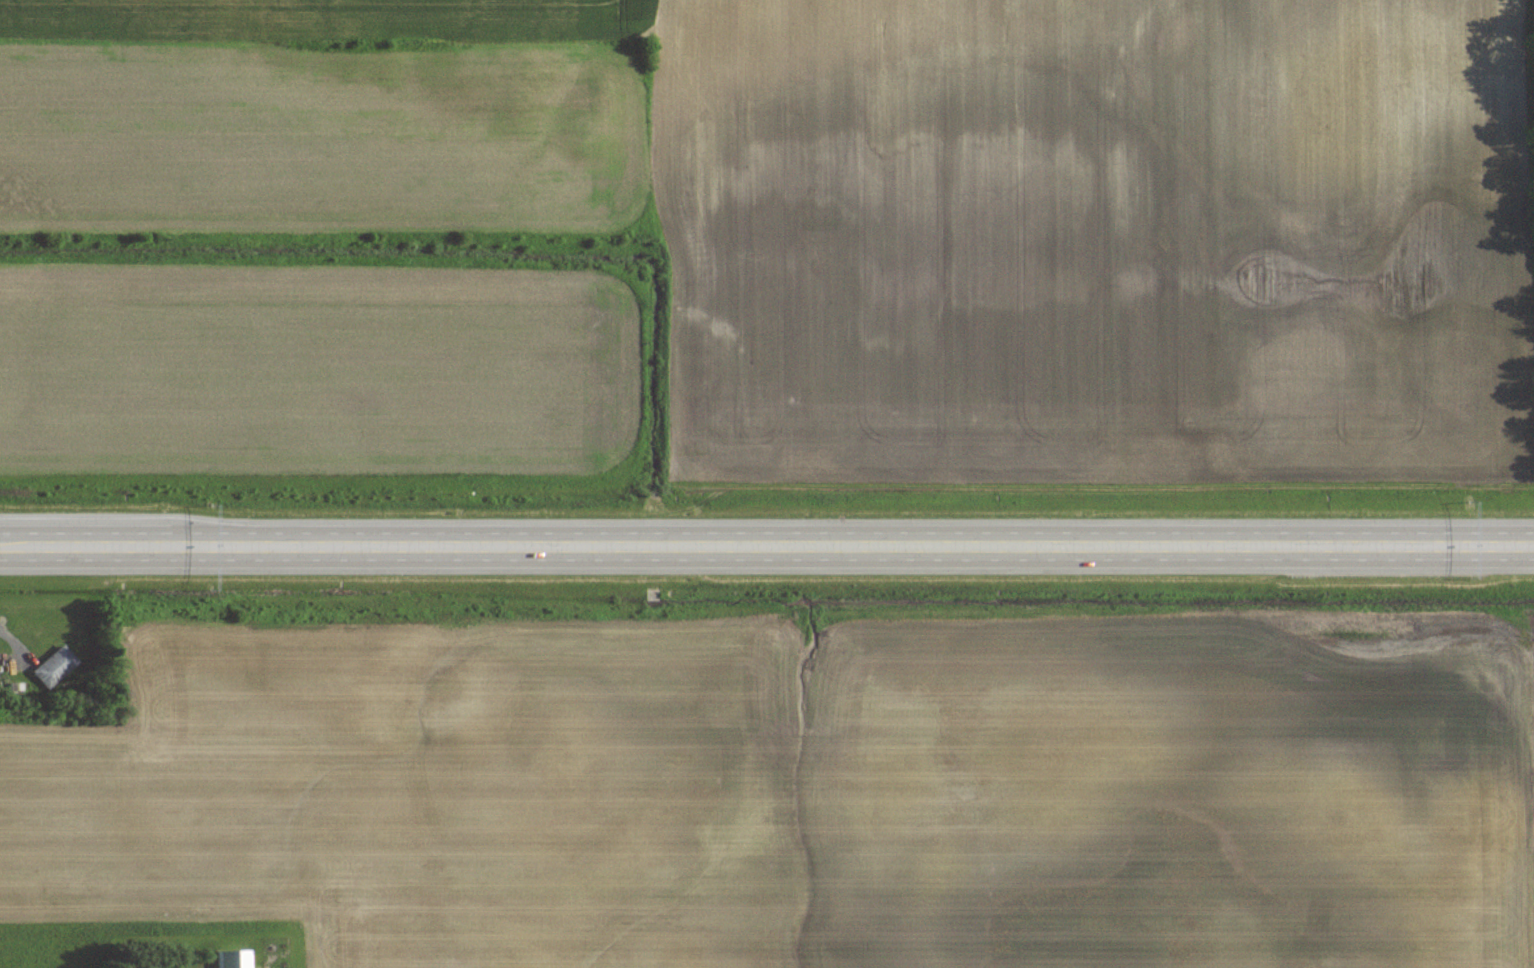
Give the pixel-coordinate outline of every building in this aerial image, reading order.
[(79,662),(62,644),(32,672),(49,690),(79,662)] [(247,951),(215,951),(216,967),(247,967),(247,951)]
